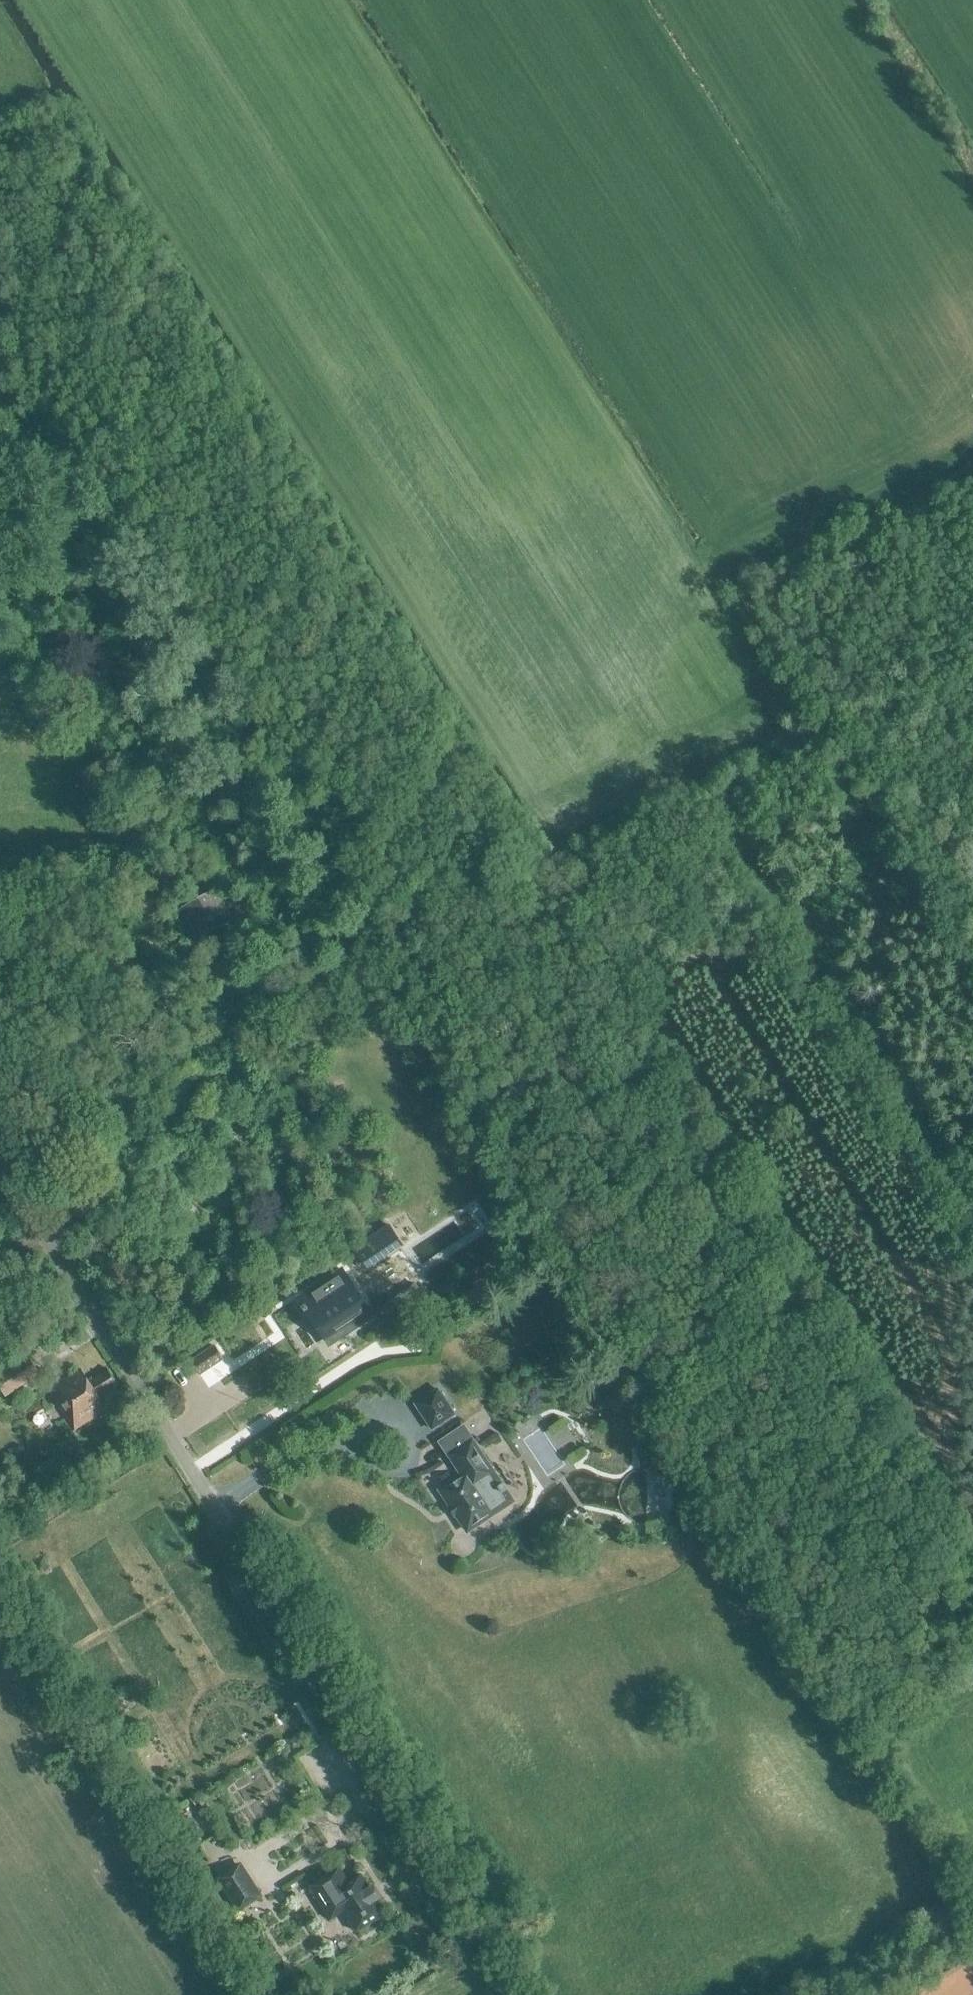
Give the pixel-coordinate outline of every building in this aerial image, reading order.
[(232,918),(216,889),(182,908),(198,937),(232,918)] [(372,1237),(354,1249),(363,1263),(381,1251),(372,1237)] [(373,1315),(342,1269),(299,1297),(318,1327),(322,1325),(333,1342),(373,1315)] [(415,1284),(379,1309),(387,1321),(424,1296),(415,1284)] [(200,1373),(223,1358),(214,1345),(191,1360),(200,1373)] [(40,1373),(28,1355),(0,1373),(0,1387),(5,1395),(40,1373)] [(117,1384),(108,1370),(90,1381),(81,1368),(49,1388),(75,1429),(107,1408),(101,1400),(114,1392),(111,1387),(117,1384)] [(416,1403),(432,1428),(455,1413),(438,1388),(416,1403)] [(449,1507),(454,1514),(456,1513),(468,1530),(496,1511),(495,1511),(512,1500),(494,1474),(495,1474),(472,1440),(450,1455),(463,1474),(440,1489),(452,1506),(449,1507)] [(238,1909),(261,1894),(241,1864),(219,1878),(238,1909)] [(368,1923),(385,1912),(361,1873),(348,1881),(339,1866),(309,1885),(331,1919),(343,1910),(356,1931),(360,1928),(362,1930),(370,1925),(368,1923)]
